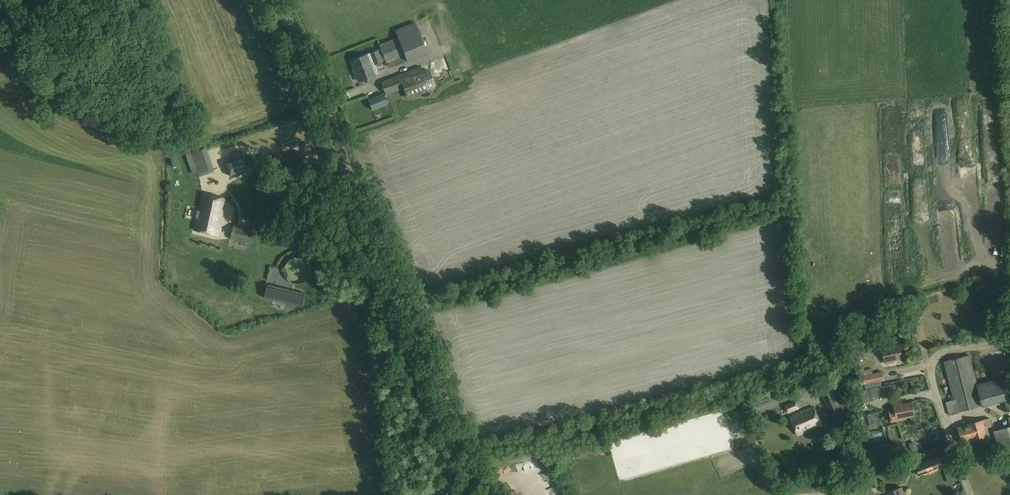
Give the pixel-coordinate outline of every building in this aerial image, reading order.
[(379,45),(381,49),(368,55),(367,54),(350,61),(360,82),(374,76),(373,74),(377,72),(374,65),(381,62),(381,61),(385,59),(389,68),(407,61),(427,53),(415,21),(395,30),(398,37),(379,45)] [(381,82),(387,95),(406,86),(410,97),(436,85),(429,69),(422,71),(420,65),(381,82)] [(475,73),(468,78),(471,83),(479,79),(475,73)] [(373,110),(388,104),(384,94),(369,100),(373,110)] [(185,154),(189,165),(194,163),(191,153),(185,154)] [(243,157),(225,164),(230,175),(248,168),(243,157)] [(216,236),(225,199),(203,193),(198,211),(197,210),(195,218),(195,219),(193,230),(216,236)] [(993,200),(993,208),(1001,208),(1001,200),(993,200)] [(940,228),(949,228),(950,212),(940,211),(940,228)] [(233,224),(230,238),(248,243),(252,229),(233,224)] [(284,268),(284,270),(284,272),(284,274),(285,276),(286,278),(287,280),(289,281),(291,282),(292,283),(294,284),(296,284),(298,284),(300,284),(302,283),(304,282),(306,281),(307,280),(308,278),(309,276),(310,274),(311,273),(311,270),(311,268),(310,266),(310,265),(309,263),(307,261),(306,260),(304,259),(302,258),(300,257),(298,257),(296,257),(294,257),(292,258),(291,259),(289,260),(287,261),(286,263),(285,265),(284,266),(284,268)] [(267,284),(263,297),(273,300),(274,298),(286,301),(286,303),(301,306),(305,293),(267,284)] [(855,325),(858,332),(877,322),(873,316),(855,325)] [(903,358),(900,344),(890,346),(890,345),(882,347),(886,363),(894,362),(894,360),(903,358)] [(969,355),(944,361),(953,400),(946,402),(949,415),(959,413),(959,412),(983,406),(983,407),(1005,401),(1009,399),(1009,376),(977,385),(969,355)] [(883,371),(863,375),(865,384),(885,380),(883,371)] [(819,387),(836,424),(851,417),(834,380),(819,387)] [(788,413),(798,408),(795,401),(785,406),(788,413)] [(912,402),(903,403),(902,402),(894,403),(895,410),(889,411),(892,422),(906,419),(906,417),(915,415),(912,402)] [(814,407),(801,412),(790,417),(798,435),(821,425),(814,407)] [(870,427),(882,424),(879,412),(868,414),(870,427)] [(992,425),(989,418),(967,424),(967,425),(958,427),(962,443),(973,440),(973,441),(987,437),(984,428),(992,425)] [(1009,449),(1009,426),(994,431),(1000,452),(1009,449)] [(867,466),(893,458),(888,443),(863,451),(867,466)] [(929,473),(944,467),(940,456),(917,465),(920,473),(928,470),(929,473)] [(953,471),(947,474),(951,485),(958,482),(953,471)] [(873,487),(879,485),(874,475),(869,477),(873,487)]
